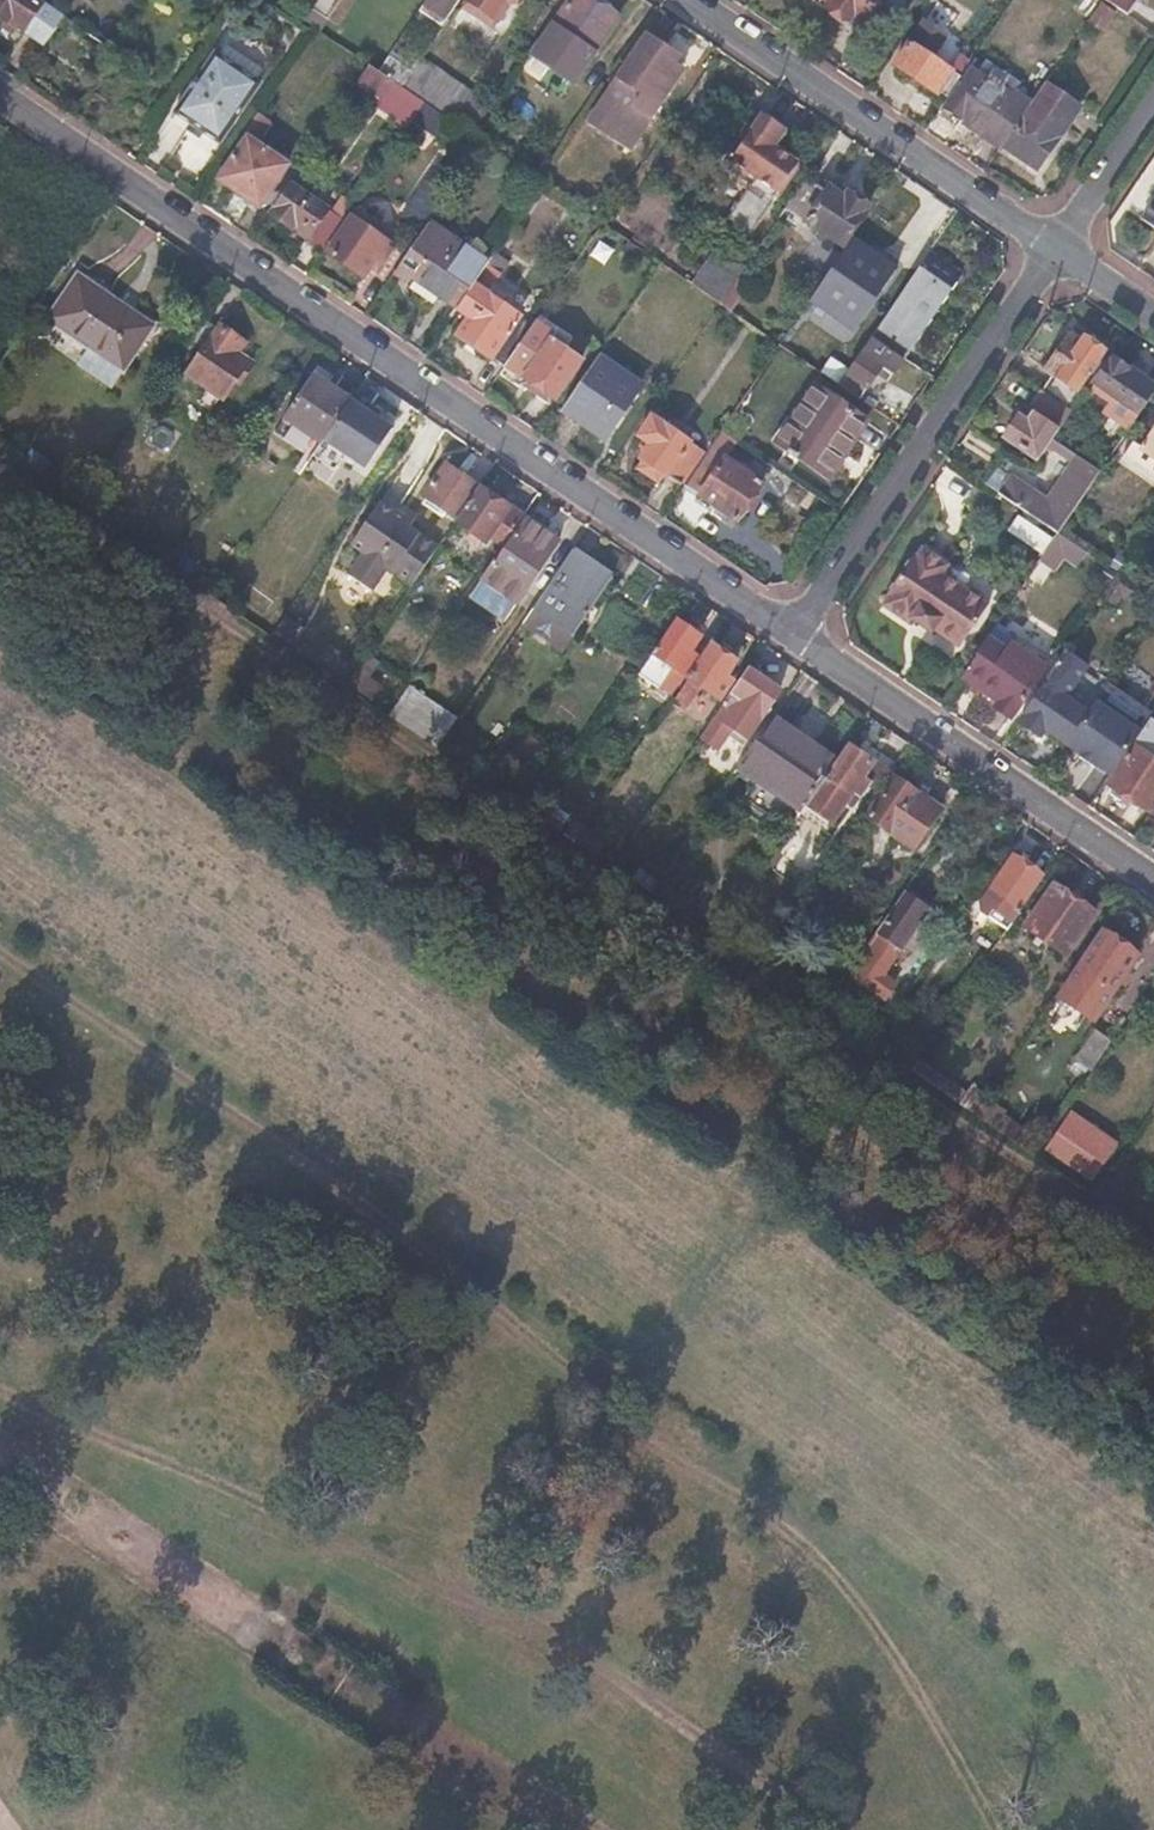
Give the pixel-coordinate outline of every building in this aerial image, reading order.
[(13,28),(15,25),(22,30),(43,45),(64,15),(43,1),(41,4),(36,1),(37,0),(0,0),(0,18),(13,28)] [(308,9),(324,19),(336,0),(314,0),(308,9)] [(432,39),(437,33),(420,21),(434,0),(425,0),(409,23),(432,39)] [(459,0),(434,0),(420,21),(437,33),(459,0)] [(483,5),(500,16),(511,1),(514,3),(516,0),(486,0),(483,5)] [(580,72),(616,18),(591,0),(568,0),(552,25),(574,41),(561,60),(580,72)] [(864,26),(883,0),(818,0),(848,22),(851,17),(864,26)] [(1128,16),(1138,0),(1104,0),(1128,16)] [(1115,13),(1104,5),(1092,23),(1103,31),(1115,13)] [(678,58),(645,35),(618,77),(657,105),(673,82),(665,76),(678,58)] [(938,91),(948,99),(961,79),(910,44),(893,66),(936,95),(938,91)] [(172,115),(219,145),(258,85),(214,54),(172,115)] [(390,81),(399,87),(409,74),(386,58),(376,72),(390,81)] [(422,103),(470,135),(490,106),(419,58),(409,74),(399,87),(422,103)] [(948,99),(943,106),(987,136),(1013,100),(968,69),(961,79),(948,99)] [(414,116),(422,103),(399,87),(390,81),(382,93),(414,116)] [(258,112),(247,128),(256,134),(267,119),(258,112)] [(1005,149),(1039,172),(1068,127),(1046,112),(1038,124),(1028,117),(1005,149)] [(749,182),(725,217),(749,234),(793,169),(794,168),(794,167),(795,166),(795,165),(795,164),(795,163),(795,162),(794,161),(794,160),(793,159),(792,158),(775,147),(775,144),(781,134),(781,133),(781,132),(781,131),(781,130),(781,129),(781,128),(780,128),(780,127),(761,115),(732,156),(729,155),(728,157),(730,159),(726,166),(749,182)] [(218,178),(268,213),(295,172),(245,139),(218,178)] [(268,213),(322,251),(352,206),(297,168),(295,172),(268,213)] [(807,176),(785,207),(805,222),(826,190),(807,176)] [(427,221),(444,197),(423,183),(402,216),(421,230),(427,221)] [(827,190),(805,222),(839,246),(864,211),(828,188),(827,190)] [(1153,229),(1153,193),(1151,197),(1153,199),(1140,219),(1153,229)] [(327,251),(361,276),(375,256),(382,261),(390,251),(382,246),(385,241),(369,230),(374,223),(355,210),(327,251)] [(396,268),(410,277),(441,231),(427,221),(421,230),(396,268)] [(410,277),(455,307),(485,264),(486,262),(441,231),(410,277)] [(850,242),(809,302),(829,315),(832,311),(855,327),(893,272),(850,242)] [(870,336),(904,359),(962,276),(929,252),(870,336)] [(495,352),(507,361),(531,324),(485,294),(499,273),(485,264),(455,307),(469,317),(457,334),(492,358),(495,352)] [(50,319),(124,369),(151,329),(156,332),(163,322),(127,298),(121,306),(78,275),(50,319)] [(738,277),(719,304),(728,310),(746,284),(738,277)] [(204,320),(176,361),(190,370),(190,375),(223,397),(248,360),(233,350),(240,339),(222,326),(219,329),(204,320)] [(507,361),(503,365),(551,399),(579,360),(550,341),(553,335),(534,321),(531,324),(507,361)] [(1041,397),(1067,415),(1078,399),(1073,395),(1103,352),(1086,338),(1080,343),(1068,335),(1041,373),(1053,382),(1041,397)] [(837,383),(857,397),(880,367),(892,375),(904,359),(870,336),(837,383)] [(596,356),(559,411),(586,431),(588,427),(603,437),(638,384),(596,356)] [(1130,427),(1153,391),(1153,386),(1111,356),(1093,382),(1115,398),(1106,412),(1130,427)] [(284,418),(322,442),(323,440),(326,435),(352,399),(314,374),(284,418)] [(864,420),(814,385),(776,442),(827,476),(864,420)] [(1001,443),(1034,464),(1048,442),(1067,415),(1041,397),(1037,394),(1022,415),(1032,422),(1026,428),(1015,421),(1001,443)] [(352,399),(326,435),(323,440),(365,468),(368,464),(394,428),(352,399)] [(703,450),(652,414),(638,435),(650,443),(640,458),(643,461),(638,468),(657,481),(662,473),(679,484),(703,450)] [(274,432),(311,457),(322,442),(284,418),(274,432)] [(1153,457),(1153,426),(1139,447),(1153,457)] [(722,456),(733,439),(721,431),(685,484),(736,519),(762,483),(722,456)] [(1046,472),(1061,451),(1048,442),(1034,464),(1046,472)] [(456,519),(479,486),(448,465),(426,498),(456,519)] [(1058,531),(1097,475),(1086,468),(1061,505),(1054,500),(1049,509),(1007,480),(995,498),(1053,538),(1058,531)] [(509,506),(479,486),(456,519),(455,521),(470,532),(466,538),(476,545),(481,539),(485,541),(509,506)] [(1039,560),(1053,538),(995,498),(981,519),(1032,555),(1039,560)] [(386,569),(410,587),(437,547),(408,527),(415,516),(398,505),(392,512),(379,503),(349,545),(362,554),(347,576),(371,591),(386,569)] [(1095,530),(1076,516),(1067,529),(1088,543),(1095,530)] [(493,561),(480,579),(516,603),(559,541),(527,519),(496,563),(493,561)] [(936,618),(962,636),(992,591),(945,560),(949,554),(924,537),(921,543),(916,540),(881,591),(886,595),(882,600),(906,618),(911,610),(932,624),(936,618)] [(572,549),(533,607),(572,634),(589,611),(593,604),(612,577),(572,549)] [(1034,567),(1039,560),(1032,555),(1028,563),(1034,567)] [(1014,596),(1034,567),(1028,563),(1025,562),(1006,589),(1014,596)] [(599,608),(593,604),(589,611),(595,615),(599,608)] [(533,607),(523,621),(563,648),(572,634),(533,607)] [(704,634),(679,616),(653,653),(685,674),(698,654),(694,650),(704,634)] [(988,635),(976,652),(980,655),(995,665),(1007,648),(988,635)] [(734,659),(711,643),(670,702),(681,711),(699,684),(719,698),(731,679),(724,674),(734,659)] [(1083,662),(1063,648),(1016,717),(1036,733),(1043,725),(1057,735),(1079,703),(1063,692),(1083,662)] [(349,683),(371,699),(380,687),(368,678),(379,662),(370,654),(349,683)] [(995,665),(980,655),(964,677),(998,698),(994,705),(1010,716),(1033,681),(1005,661),(999,668),(995,665)] [(779,692),(749,669),(708,729),(724,741),(735,726),(750,735),(779,692)] [(403,691),(387,715),(436,748),(452,724),(403,691)] [(1093,767),(1106,778),(1133,738),(1089,706),(1062,745),(1077,756),(1074,761),(1089,771),(1093,767)] [(837,761),(773,717),(740,764),(804,809),(825,779),(837,761)] [(545,746),(523,732),(511,751),(532,766),(545,746)] [(1147,808),(1153,798),(1153,757),(1133,743),(1107,781),(1147,808)] [(849,745),(837,761),(825,779),(851,796),(855,790),(861,794),(868,785),(877,791),(896,764),(878,751),(872,761),(849,745)] [(867,816),(913,847),(941,808),(895,776),(867,816)] [(1001,897),(987,916),(1007,929),(1043,877),(1014,856),(990,889),(1001,897)] [(641,867),(631,881),(651,895),(660,882),(641,867)] [(1067,957),(1097,915),(1056,886),(1028,928),(1067,957)] [(984,914),(987,916),(1001,897),(990,889),(980,904),(984,914)] [(1083,968),(1105,983),(1114,989),(1136,954),(1104,931),(1080,966),(1083,968)] [(872,994),(889,1006),(903,986),(886,974),(902,948),(883,934),(853,975),(874,990),(872,994)] [(1096,996),(1105,983),(1083,968),(1074,981),(1096,996)] [(880,1028),(870,1043),(884,1052),(894,1039),(880,1028)] [(1077,1057),(1092,1069),(1112,1040),(1095,1029),(1077,1057)] [(973,1113),(1034,1154),(1041,1142),(1002,1115),(1005,1110),(985,1095),(973,1113)] [(1056,1133),(1101,1165),(1115,1146),(1071,1114),(1056,1133)]
